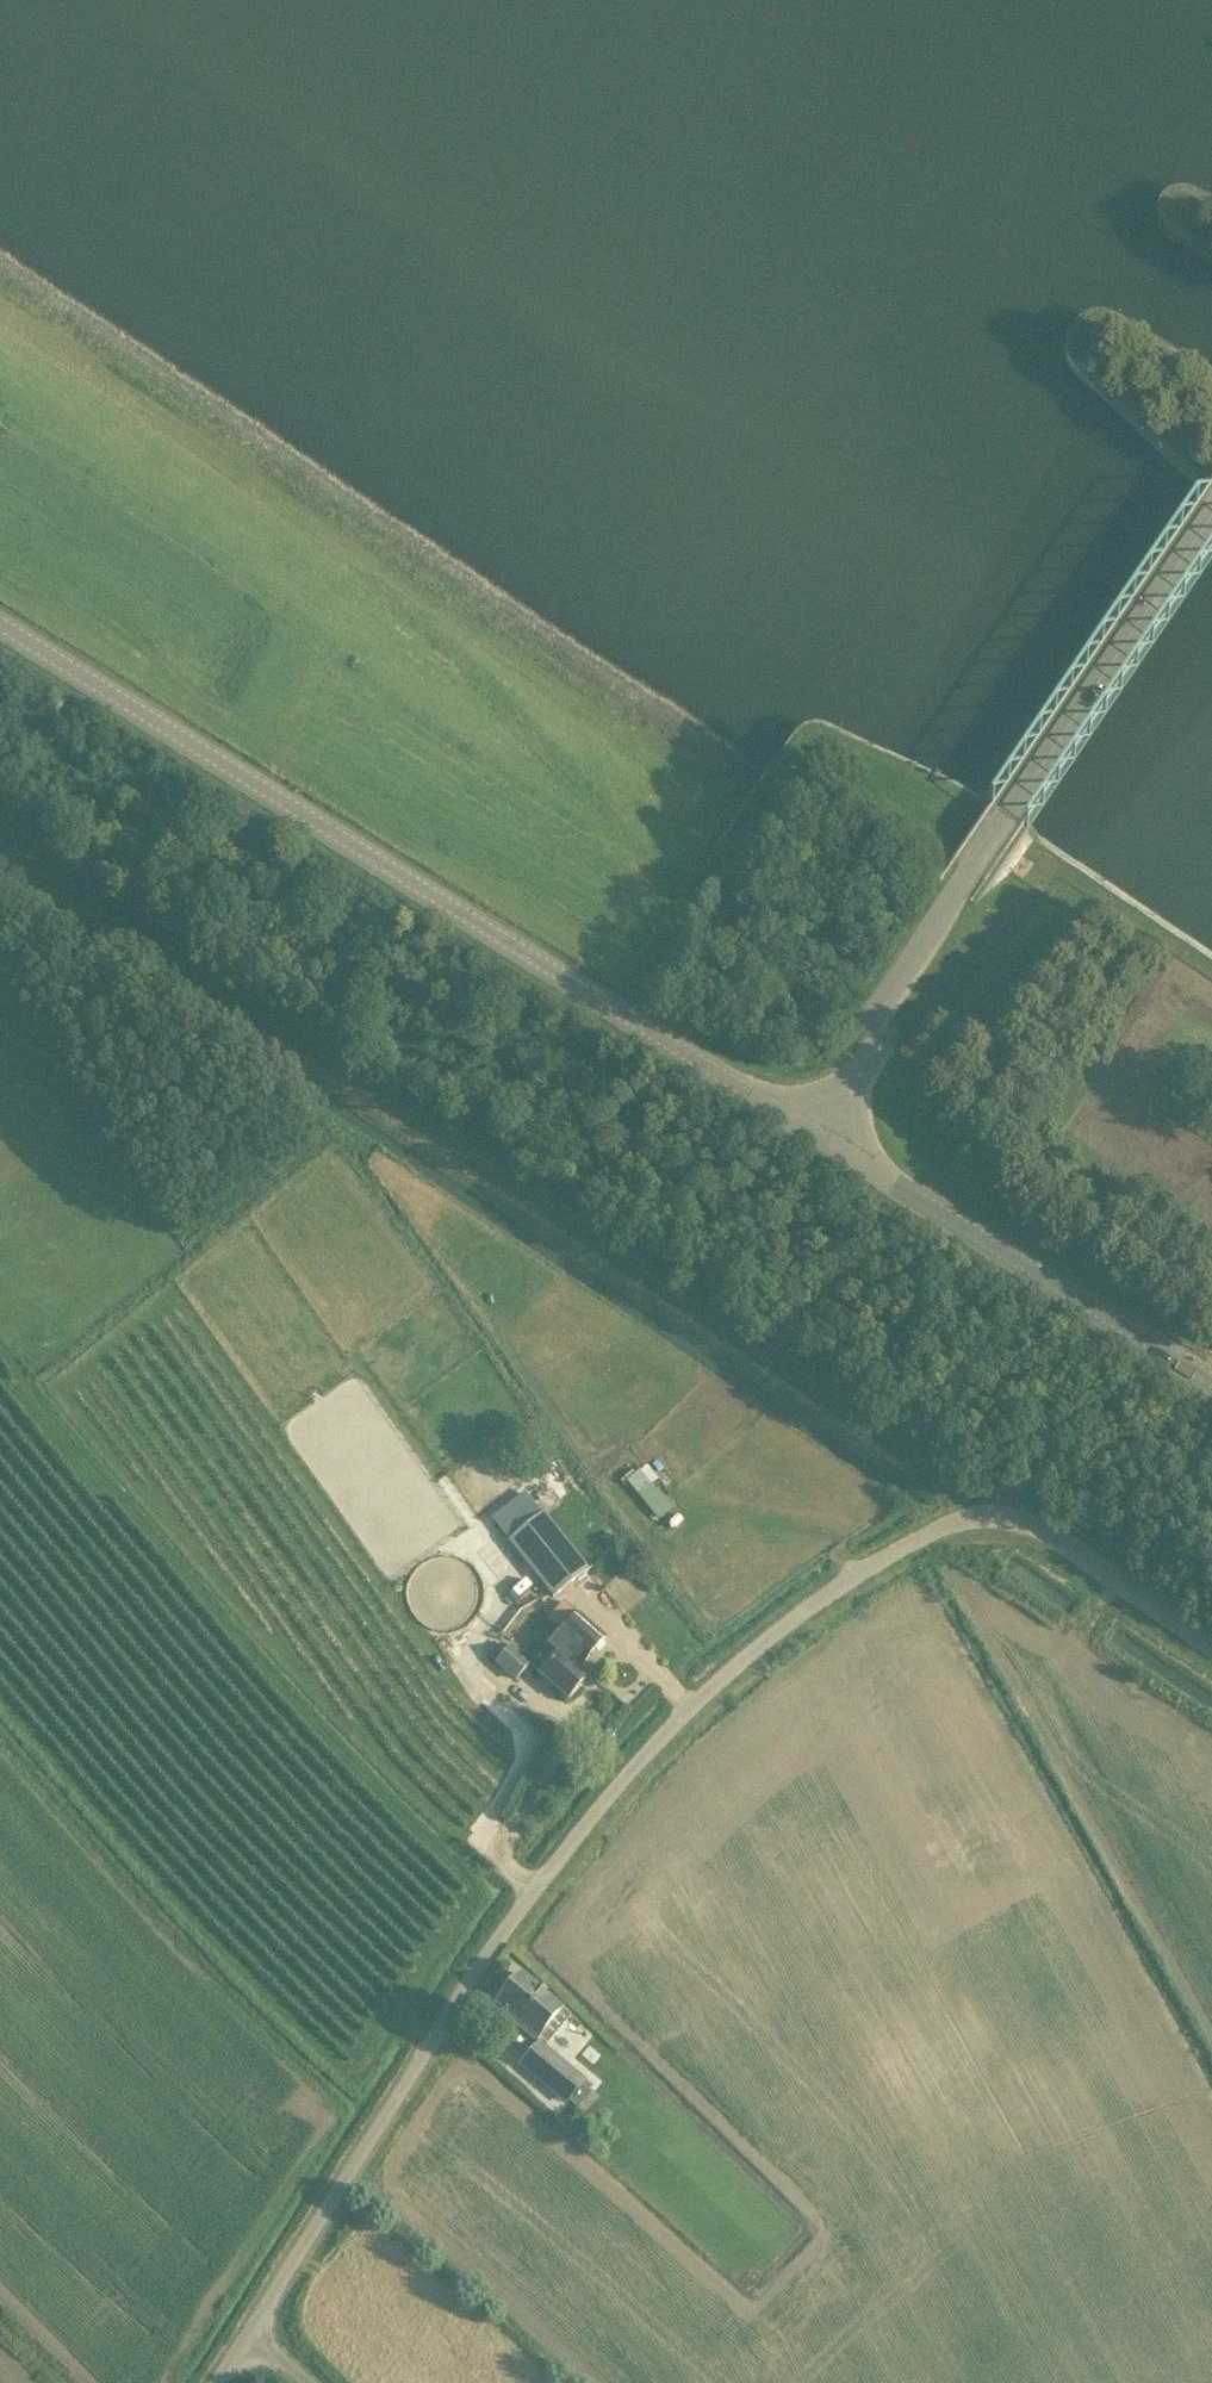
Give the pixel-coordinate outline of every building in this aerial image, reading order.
[(660,1520),(674,1508),(641,1467),(627,1479),(660,1520)] [(528,1495),(493,1522),(508,1541),(543,1514),(528,1495)] [(543,1514),(508,1541),(553,1599),(588,1570),(560,1535),(551,1524),(543,1514)] [(560,1653),(574,1665),(580,1657),(586,1661),(605,1638),(563,1604),(549,1620),(559,1629),(558,1630),(547,1642),(560,1653)] [(487,1656),(496,1664),(515,1681),(530,1666),(509,1649),(507,1650),(499,1643),(487,1656)] [(588,1677),(574,1665),(560,1653),(539,1676),(567,1701),(588,1677)] [(570,2017),(563,2012),(566,2008),(519,1973),(494,2005),(548,2046),(570,2017)] [(566,2107),(587,2082),(540,2043),(519,2067),(566,2107)]
